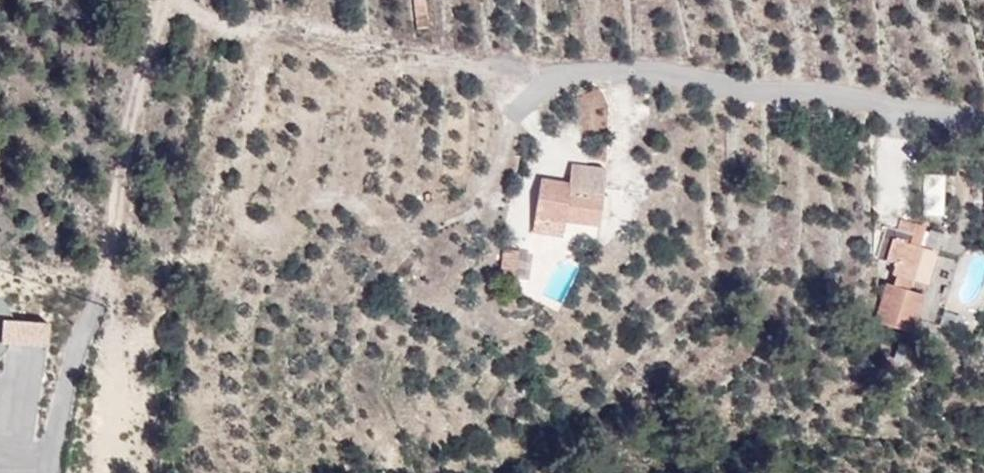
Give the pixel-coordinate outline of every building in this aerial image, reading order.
[(414,27),(428,26),(426,0),(412,0),(414,27)] [(572,162),(569,184),(568,191),(601,195),(603,166),(572,162)] [(569,184),(539,181),(531,229),(560,239),(570,227),(597,228),(601,195),(568,191),(569,184)] [(891,254),(896,238),(923,246),(929,227),(903,219),(900,229),(890,226),(883,251),(891,254)] [(530,235),(511,232),(506,261),(525,264),(530,235)] [(889,261),(897,264),(894,275),(916,282),(927,247),(923,246),(896,238),(889,261)] [(923,296),(886,283),(871,323),(910,334),(923,296)] [(1,349),(46,346),(45,319),(0,322),(0,331),(1,349)] [(61,372),(72,326),(52,322),(41,368),(61,372)]
